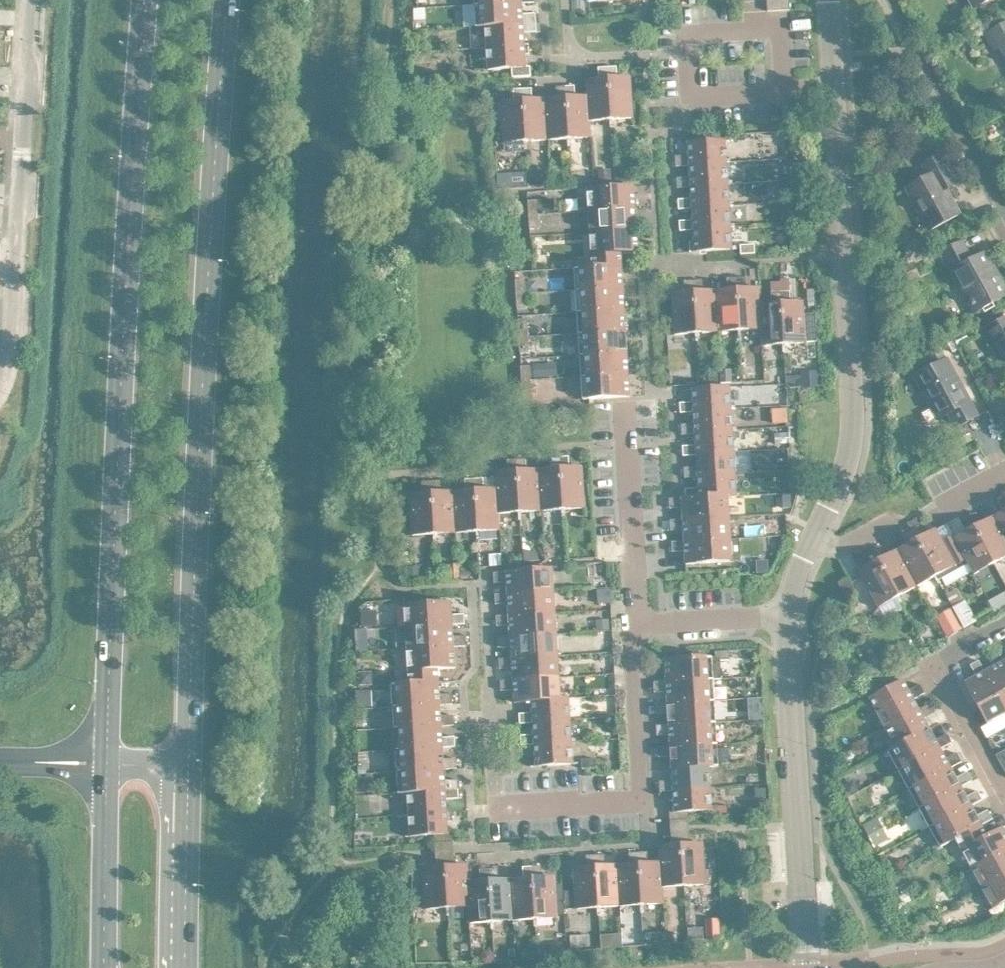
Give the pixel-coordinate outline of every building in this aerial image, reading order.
[(489,21),(540,18),(539,8),(526,9),(526,0),(483,0),(484,22),(489,21)] [(489,21),(490,42),(528,40),(528,39),(527,28),(540,27),(540,18),(489,21)] [(999,44),(1003,41),(1004,45),(1004,21),(990,29),(999,44)] [(528,40),(490,42),(491,65),(515,63),(516,72),(534,71),(534,61),(529,61),(529,49),(533,49),(532,39),(528,39),(528,40)] [(620,61),(611,62),(614,114),(637,113),(634,72),(621,73),(620,61)] [(589,75),(590,92),(591,96),(593,115),(614,114),(611,62),(601,62),(602,74),(589,75)] [(578,80),(569,81),(572,133),(594,132),(593,115),(591,96),(590,92),(579,92),(578,80)] [(560,93),(548,94),(551,135),(572,133),(569,81),(559,81),(560,93)] [(529,136),(526,83),(516,84),(517,96),(504,97),(507,137),(529,136)] [(535,83),(526,83),(529,136),(551,135),(548,94),(536,95),(535,83)] [(992,103),(983,104),(984,113),(993,113),(992,103)] [(774,127),(775,145),(776,154),(790,153),(791,153),(790,143),(789,126),(774,127)] [(679,161),(692,160),(692,159),(730,157),(729,135),(691,137),(692,150),(679,150),(679,161)] [(927,160),(934,173),(911,186),(931,223),(961,206),(949,185),(960,179),(945,150),(927,160)] [(681,182),(694,181),(693,181),(732,178),(730,157),(692,159),(692,160),(693,171),(680,172),(681,182)] [(615,163),(599,164),(600,177),(600,178),(615,177),(615,176),(615,163)] [(682,204),(695,203),(695,202),(733,200),(732,178),(693,181),(694,181),(694,193),(681,194),(682,204)] [(591,183),(592,205),(597,205),(635,203),(635,204),(639,204),(638,181),(591,183)] [(531,195),(532,210),(542,209),(541,195),(531,195)] [(683,225),(696,225),(696,224),(734,221),(733,200),(695,202),(695,203),(695,214),(683,215),(683,225)] [(592,205),(593,227),(598,226),(598,227),(636,225),(641,225),(639,204),(635,204),(635,203),(597,205),(592,205)] [(542,209),(532,210),(533,224),(542,223),(542,209)] [(696,224),(696,225),(697,236),(692,236),(693,247),(736,244),(734,221),(696,224)] [(593,227),(596,262),(596,263),(621,261),(621,262),(625,262),(624,248),(642,247),(641,225),(636,225),(598,227),(598,226),(593,227)] [(981,306),(1004,293),(1004,277),(989,247),(974,255),(964,237),(941,249),(952,269),(956,266),(967,286),(969,285),(975,295),(973,296),(976,301),(978,300),(981,306)] [(744,240),(744,249),(759,248),(758,239),(744,240)] [(583,272),(584,284),(584,285),(622,283),(627,283),(625,262),(621,262),(621,261),(596,263),(596,262),(578,263),(579,273),(583,272)] [(721,326),(743,325),(739,272),(730,273),(731,285),(718,286),(721,326)] [(743,325),(764,324),(765,324),(763,304),(764,304),(764,300),(763,283),(749,284),(749,272),(739,272),(743,325)] [(519,275),(520,289),(529,288),(528,274),(519,275)] [(677,329),(699,328),(696,275),(687,276),(688,288),(675,289),(677,329)] [(699,328),(721,326),(718,286),(706,287),(705,275),(696,275),(699,328)] [(783,276),(774,277),(775,287),(784,286),(783,276)] [(793,276),(783,276),(784,286),(793,286),(793,276)] [(584,294),(585,306),(585,307),(623,304),(623,305),(628,305),(627,283),(622,283),(584,285),(584,284),(579,284),(580,294),(584,294)] [(765,324),(764,324),(765,340),(787,339),(784,286),(775,287),(775,299),(764,300),(764,304),(763,304),(765,324)] [(793,286),(784,286),(787,339),(820,337),(819,309),(808,310),(807,297),(794,298),(793,286)] [(529,288),(520,289),(521,303),(530,303),(529,288)] [(586,315),(587,327),(587,328),(625,326),(629,326),(628,305),(623,305),(623,304),(585,307),(585,306),(581,306),(581,316),(586,315)] [(1004,347),(1004,314),(985,325),(994,341),(1000,338),(1004,347)] [(522,318),(522,332),(532,332),(531,317),(522,318)] [(587,337),(588,349),(588,350),(626,347),(626,348),(631,348),(629,326),(625,326),(587,328),(587,327),(582,328),(583,337),(587,337)] [(532,332),(522,332),(523,346),(533,346),(532,332)] [(589,359),(589,370),(589,371),(627,369),(628,370),(632,369),(631,348),(626,348),(626,347),(588,350),(588,349),(583,349),(584,359),(589,359)] [(952,409),(960,422),(981,411),(949,354),(919,370),(943,414),(952,409)] [(524,361),(525,375),(534,375),(533,361),(524,361)] [(735,364),(723,365),(724,378),(736,377),(735,364)] [(792,367),(793,383),(794,382),(824,381),(823,376),(823,366),(792,367)] [(589,371),(589,370),(585,371),(585,380),(590,380),(591,394),(633,391),(632,369),(628,370),(627,369),(589,371)] [(722,369),(712,369),(713,379),(723,378),(722,369)] [(534,375),(525,375),(526,389),(535,389),(534,375)] [(684,408),(697,407),(697,406),(735,404),(733,381),(695,384),(696,397),(683,397),(684,408)] [(685,429),(698,428),(698,427),(736,425),(735,404),(697,406),(697,407),(697,418),(684,419),(685,429)] [(686,451),(699,450),(699,449),(737,447),(736,425),(698,427),(698,428),(699,440),(686,440),(686,451)] [(688,472),(701,472),(701,471),(739,468),(737,447),(699,449),(699,450),(700,461),(687,462),(688,472)] [(555,464),(542,465),(545,505),(566,504),(563,451),(554,452),(555,464)] [(572,451),(563,451),(566,504),(588,503),(586,462),(573,463),(572,451)] [(498,472),(499,484),(499,489),(500,489),(501,508),(502,508),(523,507),(520,454),(510,455),(511,467),(498,468),(498,472)] [(530,454),(520,454),(523,507),(545,505),(542,465),(530,466),(530,454)] [(688,484),(689,492),(689,493),(727,491),(727,492),(732,491),(740,491),(739,468),(701,471),(701,472),(701,483),(688,484)] [(498,472),(487,473),(488,485),(499,484),(498,472)] [(469,486),(457,487),(459,527),(481,526),(478,473),(468,474),(469,486)] [(487,473),(478,473),(481,526),(503,524),(502,508),(501,508),(500,489),(499,489),(499,484),(488,485),(487,473)] [(444,475),(434,476),(438,528),(459,527),(457,487),(445,488),(444,475)] [(438,528),(434,476),(425,477),(426,489),(413,490),(415,530),(438,528)] [(685,503),(686,514),(690,514),(733,512),(732,491),(727,492),(727,491),(689,493),(689,492),(672,493),(673,503),(685,503)] [(972,512),(997,558),(1004,554),(1004,529),(996,512),(985,518),(980,507),(972,512)] [(996,512),(1004,529),(1004,508),(996,512)] [(686,524),(687,536),(692,535),(692,536),(734,534),(733,512),(690,514),(686,514),(673,515),(674,525),(686,524)] [(958,533),(958,534),(969,554),(977,569),(997,558),(972,512),(963,516),(969,527),(958,533)] [(922,520),(914,524),(939,571),(969,554),(958,534),(947,539),(939,524),(928,531),(922,520)] [(911,540),(901,545),(920,581),(939,571),(914,524),(906,529),(911,540)] [(529,532),(526,532),(528,559),(544,558),(540,547),(534,545),(529,532)] [(692,535),(687,536),(675,536),(675,546),(688,546),(689,559),(736,556),(734,534),(692,536),(692,535)] [(884,541),(876,545),(901,591),(920,581),(901,545),(890,551),(884,541)] [(901,591),(876,545),(868,550),(873,560),(862,566),(881,602),(901,591)] [(505,548),(493,549),(493,561),(506,560),(505,548)] [(463,558),(452,558),(453,576),(464,575),(463,566),(463,558)] [(424,561),(412,561),(412,573),(424,573),(424,561)] [(510,576),(510,588),(515,587),(515,588),(557,586),(556,563),(497,567),(497,577),(510,576)] [(474,566),(463,566),(464,575),(475,574),(474,566)] [(841,578),(849,592),(859,586),(852,572),(841,578)] [(614,584),(601,584),(601,598),(615,598),(614,584)] [(960,584),(949,590),(955,601),(967,595),(960,584)] [(511,598),(512,609),(516,609),(516,610),(559,607),(557,586),(515,588),(515,587),(510,588),(498,589),(499,599),(511,598)] [(407,599),(409,622),(451,619),(451,620),(456,619),(468,619),(468,608),(455,609),(454,597),(407,599)] [(380,604),(365,605),(365,621),(381,621),(380,604)] [(954,604),(939,612),(951,632),(965,624),(954,604)] [(512,619),(513,631),(518,631),(560,629),(559,607),(516,610),(516,609),(512,609),(499,610),(500,620),(512,619)] [(612,614),(600,614),(600,625),(613,625),(612,614)] [(409,622),(410,643),(452,641),(457,641),(470,640),(469,630),(456,631),(456,619),(451,620),(451,619),(409,622)] [(514,652),(519,652),(519,653),(561,650),(560,629),(518,631),(513,631),(501,632),(501,642),(514,641),(514,652)] [(371,635),(360,635),(360,646),(372,645),(371,635)] [(410,643),(412,678),(412,679),(438,677),(438,678),(442,677),(441,664),(459,663),(457,641),(452,641),(410,643)] [(718,646),(719,648),(719,651),(719,655),(733,655),(733,645),(718,646)] [(988,666),(990,670),(1004,698),(1004,652),(1001,645),(992,650),(998,661),(988,666)] [(878,647),(871,651),(875,660),(883,656),(878,647)] [(516,674),(520,674),(520,675),(563,672),(561,650),(519,653),(519,652),(514,652),(502,653),(503,663),(515,663),(516,674)] [(668,655),(669,676),(674,676),(674,677),(712,674),(711,652),(668,655)] [(988,666),(982,655),(973,660),(979,671),(968,677),(990,719),(1004,711),(1004,698),(990,670),(988,666)] [(376,666),(363,667),(363,680),(376,680),(376,666)] [(517,697),(534,696),(534,695),(560,694),(560,693),(564,693),(563,672),(520,675),(520,674),(516,674),(503,675),(504,685),(516,684),(517,697)] [(670,686),(671,698),(675,697),(675,698),(713,696),(712,674),(674,677),(674,676),(669,676),(657,677),(657,687),(670,686)] [(399,678),(400,701),(439,699),(444,699),(456,698),(455,688),(443,689),(442,677),(438,678),(438,677),(412,679),(412,678),(399,678)] [(878,703),(889,723),(923,705),(922,704),(917,694),(928,688),(923,679),(878,703)] [(376,685),(360,685),(360,702),(376,702),(376,685)] [(523,718),(536,718),(536,717),(574,715),(572,692),(564,693),(560,693),(560,694),(534,695),(534,696),(535,707),(522,708),(523,718)] [(671,708),(672,719),(676,719),(676,720),(715,717),(713,696),(675,698),(675,697),(671,698),(658,699),(659,709),(671,708)] [(889,723),(899,741),(899,742),(929,726),(929,727),(933,724),(927,713),(939,707),(934,698),(922,704),(923,705),(889,723)] [(400,701),(402,723),(440,720),(440,721),(445,721),(457,720),(457,710),(444,710),(444,699),(439,699),(400,701)] [(524,740),(537,739),(537,738),(575,736),(574,715),(536,717),(536,718),(536,729),(524,730),(524,740)] [(673,729),(673,741),(678,741),(716,739),(715,717),(676,720),(676,719),(672,719),(659,720),(660,730),(673,729)] [(402,723),(403,744),(442,742),(446,742),(459,741),(458,731),(446,732),(445,721),(440,721),(440,720),(402,723)] [(902,765),(906,763),(939,745),(940,746),(943,743),(955,737),(950,728),(939,734),(933,724),(929,727),(929,726),(899,742),(899,741),(891,745),(902,765)] [(537,738),(537,739),(538,751),(533,751),(534,761),(577,759),(575,736),(537,738)] [(674,751),(675,762),(679,762),(679,763),(713,761),(713,762),(717,761),(716,739),(678,741),(673,741),(661,742),(661,752),(674,751)] [(403,744),(404,766),(443,763),(443,764),(448,764),(460,763),(459,753),(447,753),(446,742),(442,742),(403,744)] [(906,763),(916,782),(949,764),(950,765),(954,762),(965,756),(960,747),(949,754),(943,743),(940,746),(939,745),(906,763)] [(663,786),(676,785),(714,782),(713,762),(713,761),(679,763),(679,762),(675,762),(675,775),(663,776),(663,786)] [(916,782),(926,801),(960,783),(960,784),(964,782),(975,775),(970,766),(959,773),(954,762),(950,765),(949,764),(916,782)] [(406,788),(410,788),(410,787),(462,784),(461,774),(448,775),(448,764),(443,764),(443,763),(404,766),(406,788)] [(857,775),(847,780),(853,790),(863,785),(857,775)] [(676,785),(677,797),(672,797),(673,816),(692,815),(691,806),(715,805),(714,782),(676,785)] [(926,801),(937,820),(970,802),(970,803),(974,801),(986,794),(981,785),(969,792),(964,782),(960,784),(960,783),(926,801)] [(410,788),(412,809),(455,806),(455,804),(450,805),(449,794),(462,793),(462,784),(410,787),(410,788)] [(947,840),(958,834),(958,833),(984,819),(985,820),(996,814),(991,805),(980,811),(974,801),(970,803),(970,802),(937,820),(947,840)] [(455,806),(412,809),(413,831),(437,829),(438,839),(457,837),(456,827),(452,828),(451,815),(455,815),(455,806)] [(880,811),(864,820),(870,831),(887,822),(880,811)] [(975,864),(1004,848),(1004,822),(991,830),(985,820),(984,819),(958,833),(958,834),(975,864)] [(887,822),(870,831),(876,842),(893,834),(887,822)] [(693,827),(683,828),(686,880),(709,879),(706,838),(693,839),(693,827)] [(662,841),(663,858),(663,862),(664,862),(665,882),(666,882),(686,880),(683,828),(674,828),(675,840),(662,841)] [(651,846),(641,847),(645,899),(667,898),(666,882),(665,882),(664,862),(663,862),(663,858),(651,858),(651,846)] [(633,860),(621,860),(623,901),(645,899),(641,847),(632,848),(633,860)] [(985,883),(1004,872),(1004,848),(975,864),(985,883)] [(450,902),(472,901),(471,882),(472,881),(472,877),(471,860),(457,861),(457,849),(447,850),(450,902)] [(608,849),(598,850),(601,902),(623,901),(621,860),(608,861),(608,849)] [(429,904),(450,902),(447,850),(438,850),(439,862),(426,863),(429,904)] [(601,902),(598,850),(589,850),(590,862),(577,863),(578,885),(579,903),(601,902)] [(544,860),(535,861),(538,913),(561,912),(560,910),(558,879),(558,872),(545,873),(544,860)] [(526,874),(514,874),(517,915),(538,913),(535,861),(526,862),(526,874)] [(501,863),(492,864),(495,916),(517,915),(514,874),(502,875),(501,863)] [(472,901),(473,918),(495,916),(492,864),(482,864),(483,876),(472,877),(472,881),(471,882),(472,901)] [(985,883),(996,903),(1004,898),(1004,872),(985,883)] [(566,879),(558,879),(560,910),(568,909),(566,879)] [(908,884),(900,888),(907,900),(915,896),(908,884)] [(578,885),(567,886),(568,904),(579,903),(578,885)] [(723,913),(709,914),(710,935),(724,934),(723,913)] [(669,927),(646,928),(647,939),(670,937),(669,927)] [(680,927),(671,927),(671,937),(680,937),(680,927)] [(567,937),(555,938),(555,945),(556,949),(568,948),(568,944),(567,937)] [(488,945),(485,949),(485,955),(489,958),(494,958),(498,954),(498,949),(494,945),(488,945)]
